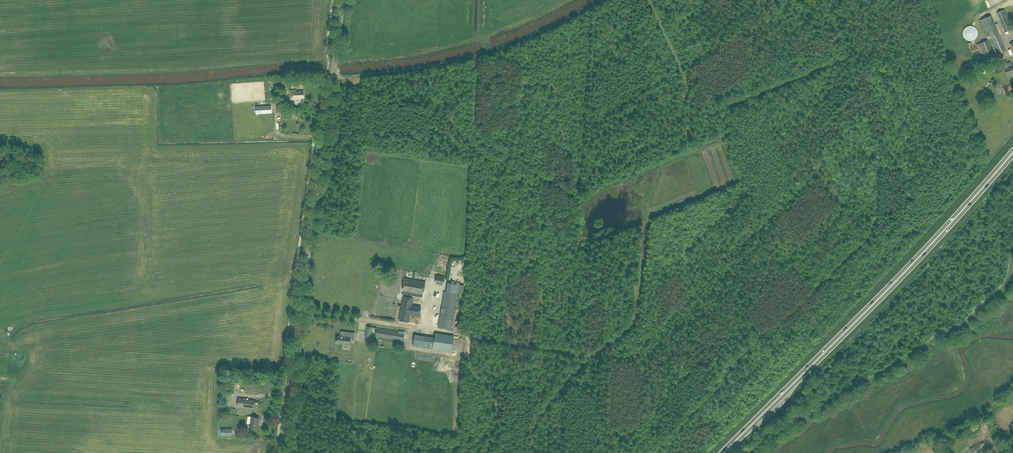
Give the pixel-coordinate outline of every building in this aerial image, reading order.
[(1012,28),(1010,19),(1009,20),(1004,9),(997,13),(1005,31),(1012,28)] [(985,34),(989,32),(998,54),(1006,51),(990,15),(979,20),(985,34)] [(978,35),(978,33),(978,32),(977,29),(976,28),(975,27),(973,26),(972,26),(970,26),(968,26),(967,27),(965,28),(964,29),(963,31),(963,33),(963,35),(963,37),(964,38),(966,39),(968,41),(970,41),(971,41),(973,40),(974,40),(976,38),(977,37),(978,35)] [(995,56),(987,40),(976,45),(984,61),(995,56)] [(1012,65),(1010,62),(1007,64),(1006,61),(1002,62),(1008,79),(1012,77),(1012,64),(1012,65)] [(1003,88),(1004,92),(1010,90),(1010,91),(1012,90),(1012,84),(1003,88)] [(303,90),(299,90),(299,91),(296,91),(296,90),(290,90),(290,99),(299,99),(304,99),(303,90)] [(416,275),(415,280),(404,278),(402,291),(402,294),(422,297),(425,282),(426,277),(416,275)] [(443,285),(444,276),(436,275),(435,284),(443,285)] [(440,312),(438,327),(451,329),(457,294),(444,291),(441,308),(445,308),(444,313),(440,312)] [(410,314),(419,316),(421,316),(421,313),(420,312),(421,307),(412,305),(413,297),(403,296),(399,320),(408,322),(410,314)] [(376,336),(403,341),(404,332),(399,331),(377,328),(376,336)] [(341,331),(340,335),(339,335),(339,336),(337,336),(336,343),(344,344),(344,345),(349,346),(350,340),(353,340),(354,333),(341,331)] [(414,335),(413,345),(432,349),(434,338),(414,335)] [(254,400),(244,399),(238,398),(237,405),(243,406),(253,407),(254,400)] [(259,418),(251,416),(249,427),(258,429),(259,418)]
